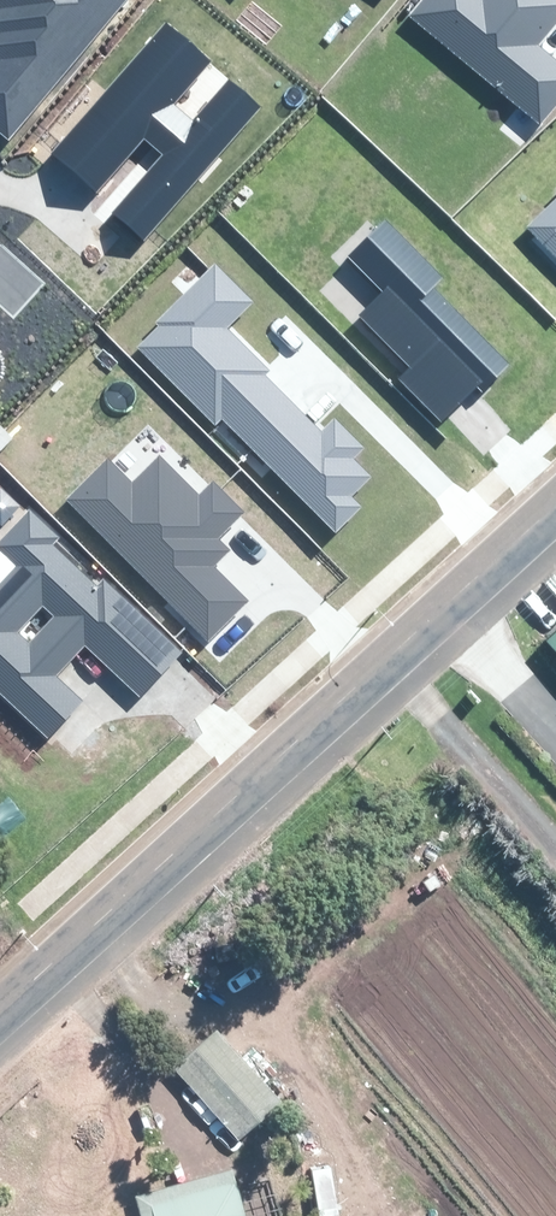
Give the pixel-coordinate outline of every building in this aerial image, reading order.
[(0,13),(0,36),(2,37),(0,39),(0,64),(2,66),(0,68),(0,144),(12,154),(141,0),(0,0),(0,13)] [(545,124),(555,110),(555,58),(543,48),(555,32),(555,0),(423,0),(412,14),(545,124)] [(216,65),(169,26),(57,159),(101,195),(149,138),(171,156),(123,213),(154,239),(263,109),(232,84),(195,128),(176,113),(216,65)] [(533,230),(555,252),(555,206),(533,230)] [(450,283),(389,226),(358,259),(396,294),(375,317),(428,366),(414,380),(459,423),(511,368),(436,298),(450,283)] [(217,268),(140,349),(217,421),(224,415),(351,535),(372,513),(359,501),(380,479),(363,464),(373,453),(339,421),(326,434),(223,337),(255,303),(217,268)] [(109,461),(74,498),(226,639),(257,607),(207,560),(250,515),(219,486),(206,498),(166,460),(138,489),(109,461)] [(55,738),(90,701),(61,674),(87,646),(144,699),(186,655),(36,515),(4,549),(27,571),(0,600),(0,686),(55,738)] [(536,635),(555,658),(555,617),(536,635)] [(238,1129),(245,1137),(287,1097),(220,1026),(178,1065),(198,1087),(238,1129)] [(274,1211),(269,1193),(248,1199),(239,1166),(169,1185),(141,1194),(147,1215),(254,1215),(274,1211)]
